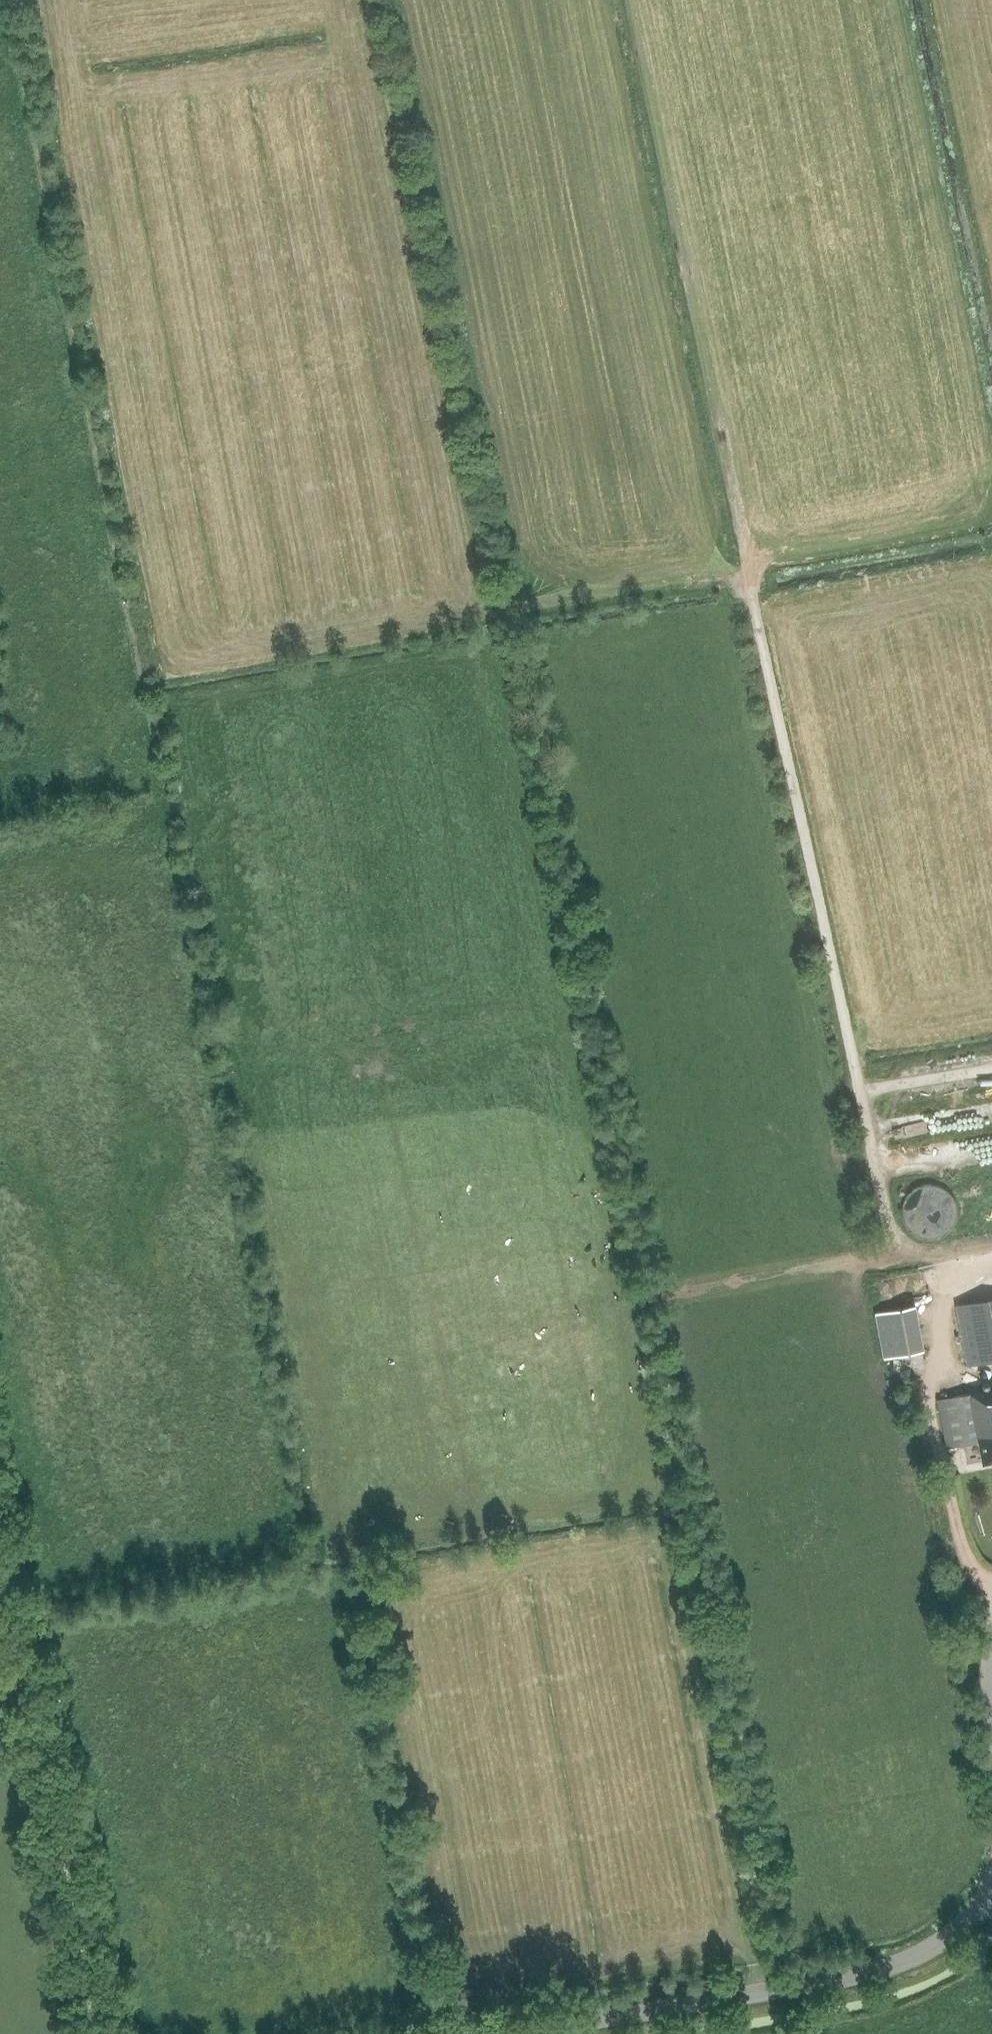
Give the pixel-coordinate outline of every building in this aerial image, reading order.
[(991,1361),(991,1298),(956,1305),(967,1365),(991,1361)] [(872,1309),(878,1355),(918,1350),(913,1304),(872,1309)] [(964,1393),(964,1394),(936,1399),(946,1447),(974,1442),(973,1442),(978,1441),(982,1463),(991,1461),(991,1388),(964,1393)]
